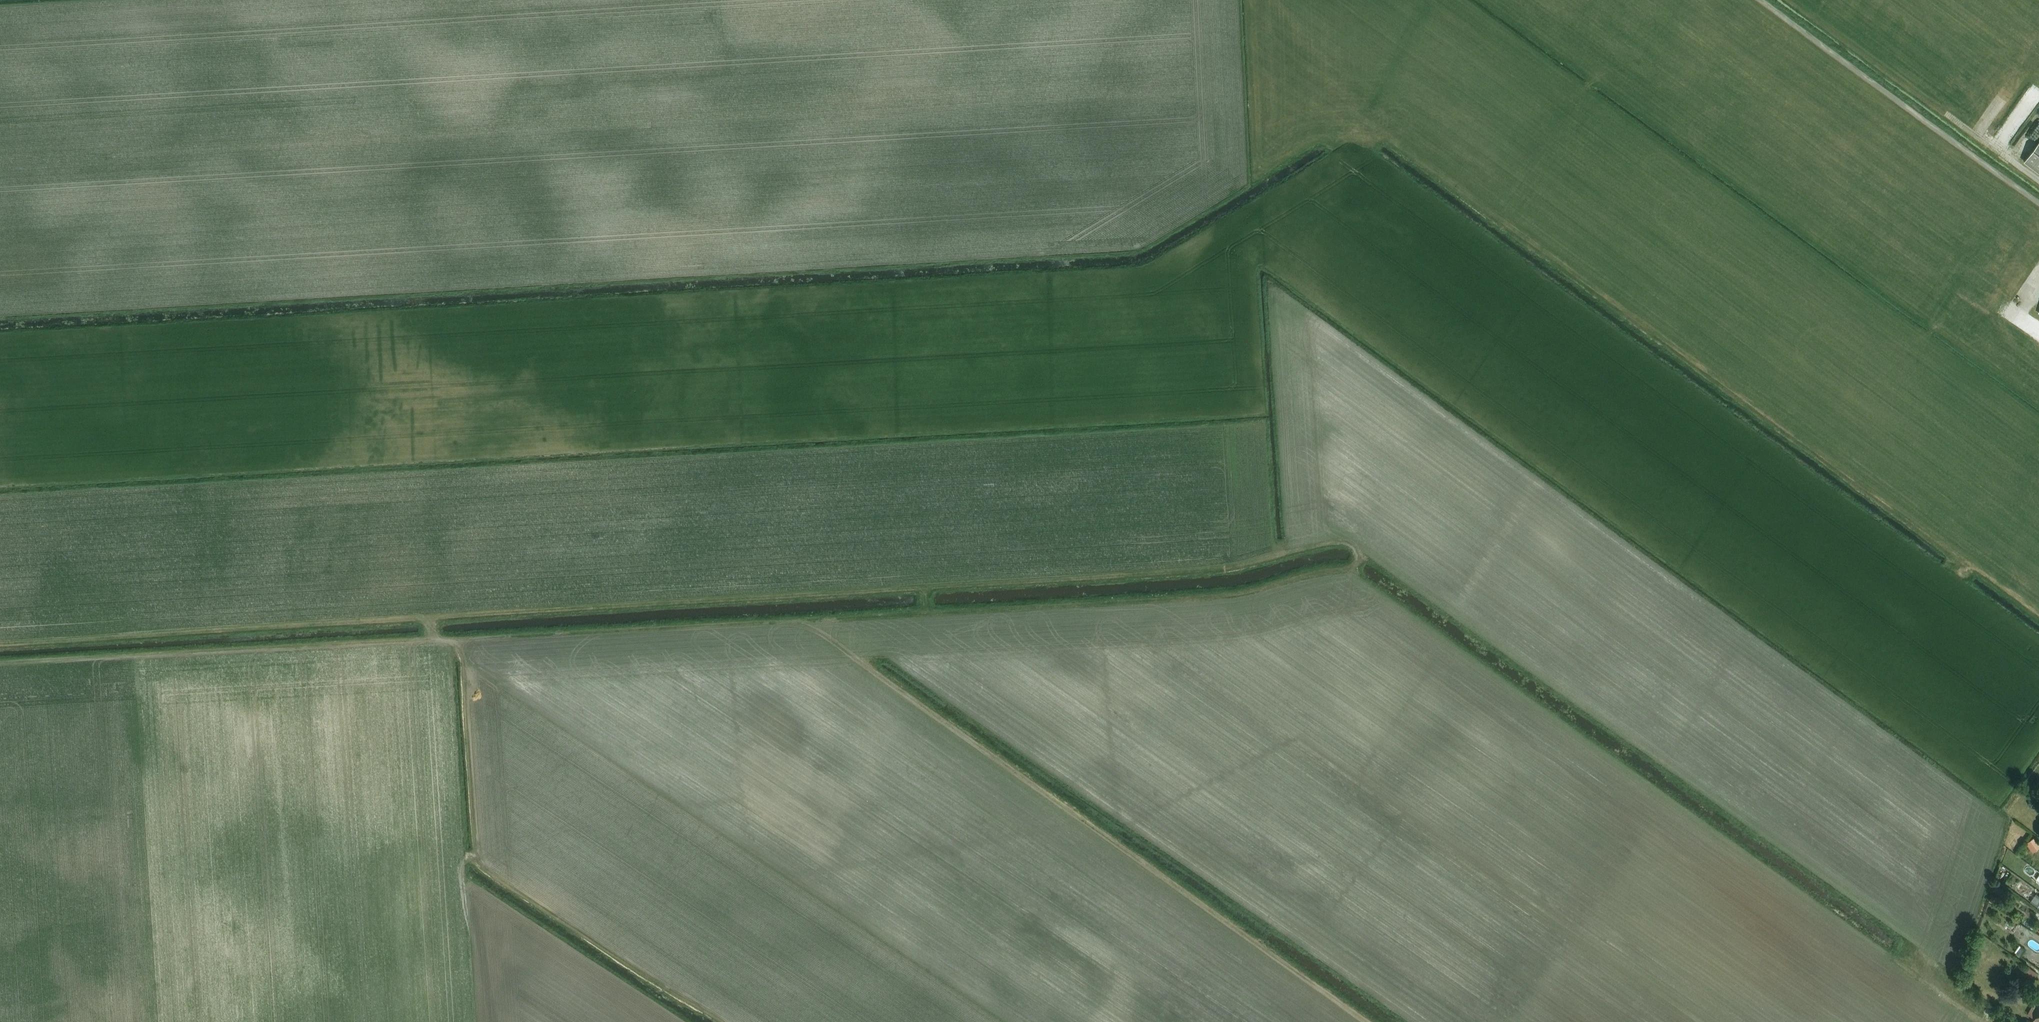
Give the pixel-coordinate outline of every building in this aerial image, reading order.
[(2024,163),(2038,174),(2038,142),(2024,163)] [(2033,853),(2038,848),(2038,845),(2034,838),(2026,843),(2033,853)] [(2036,1003),(2030,1014),(2034,1018),(2032,1021),(2038,1021),(2038,1005),(2036,1003)]
